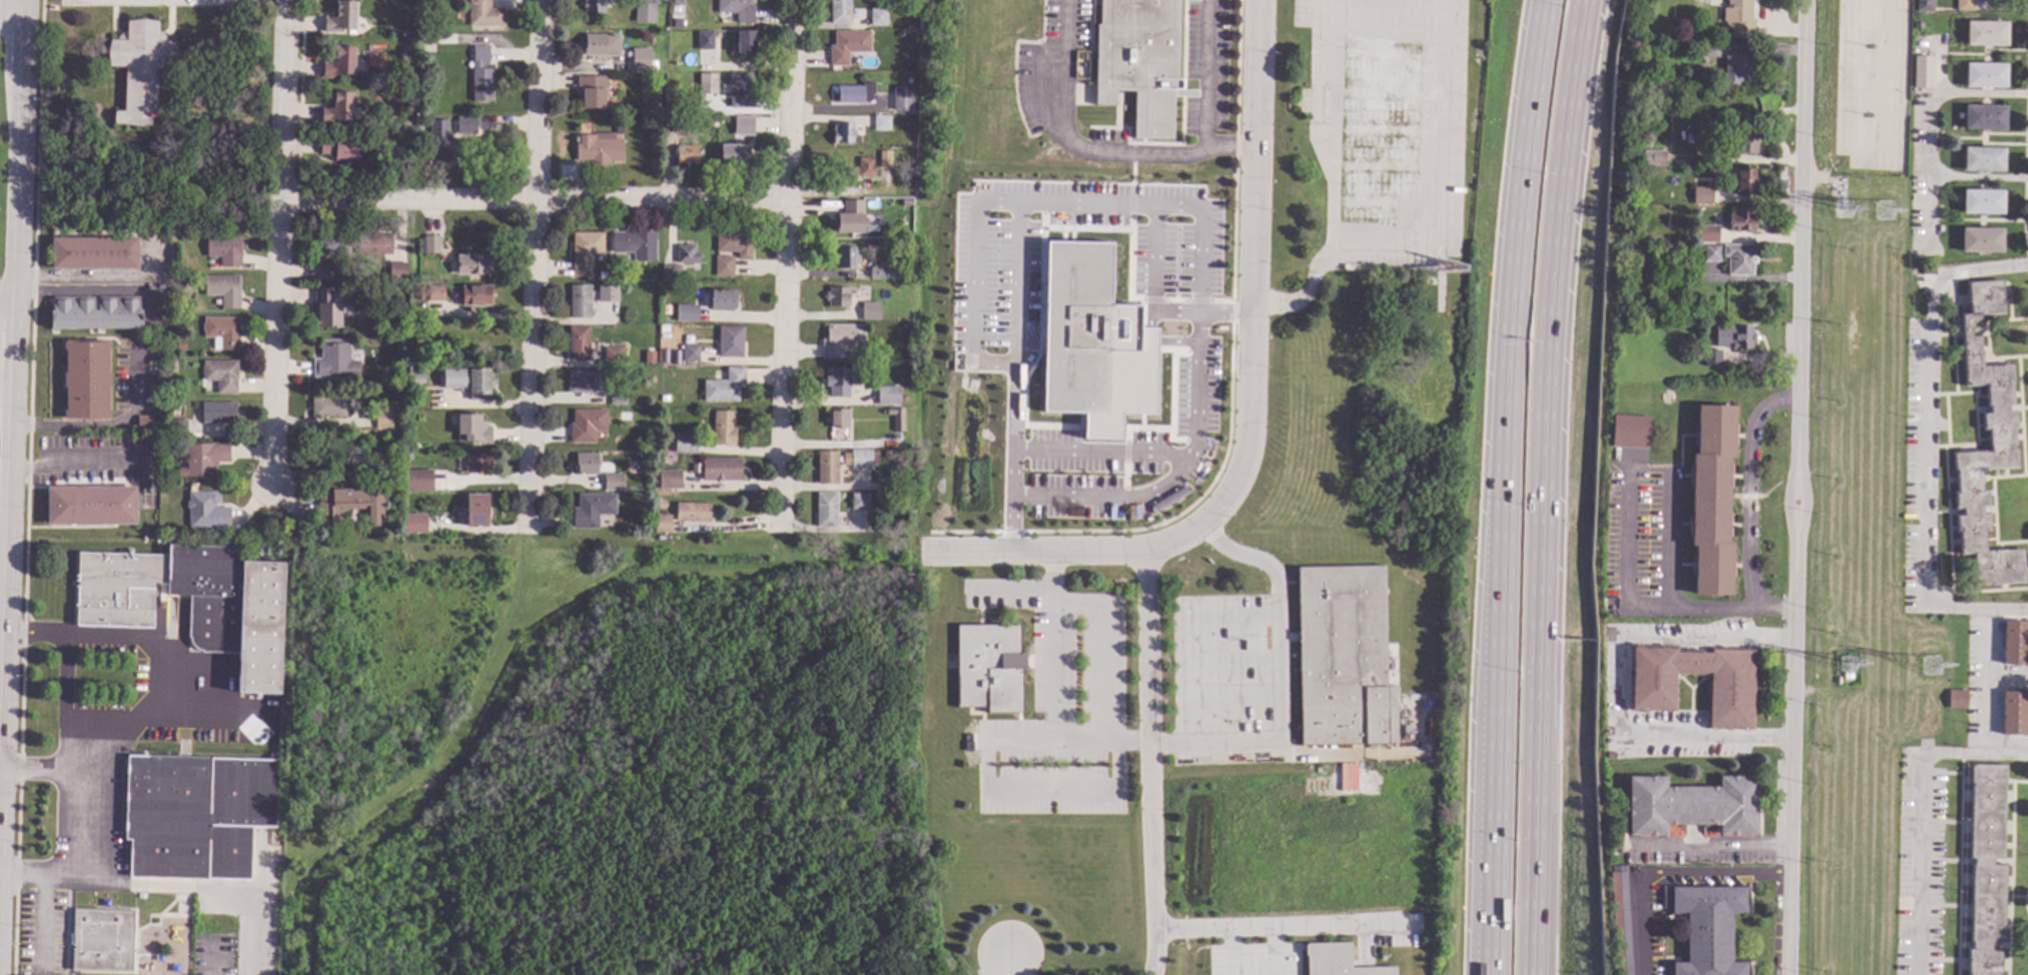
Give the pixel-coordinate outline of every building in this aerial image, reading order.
[(468,26),(468,0),(490,0),(490,10),(504,10),(504,27),(468,26)] [(584,17),(584,0),(604,0),(603,17),(584,17)] [(653,0),(652,15),(634,15),(635,8),(638,8),(638,0),(653,0)] [(716,13),(717,0),(750,0),(750,6),(754,6),(754,24),(736,24),(736,13),(716,13)] [(829,24),(830,0),(850,0),(850,24),(829,24)] [(1098,25),(1099,0),(1179,0),(1176,80),(1180,81),(1180,91),(1196,91),(1196,98),(1171,98),(1170,141),(1131,141),(1132,92),(1115,91),(1114,106),(1093,105),(1095,25),(1098,25)] [(1672,19),(1673,0),(1691,0),(1690,19),(1672,19)] [(1727,8),(1727,0),(1751,0),(1751,20),(1755,20),(1754,39),(1731,39),(1731,30),(1725,30),(1725,22),(1722,22),(1723,8),(1727,8)] [(1917,13),(1917,0),(1933,0),(1933,13),(1917,13)] [(1956,11),(1956,0),(1971,0),(1971,11),(1956,11)] [(354,29),(339,29),(339,33),(323,32),(323,17),(330,18),(330,11),(335,11),(335,2),(355,2),(354,29)] [(886,26),(870,26),(871,10),(886,10),(886,26)] [(158,23),(158,32),(160,32),(167,40),(167,41),(174,42),(176,55),(173,69),(157,68),(155,114),(156,114),(156,117),(151,117),(150,126),(139,127),(123,125),(123,124),(114,124),(113,117),(114,111),(123,111),(125,68),(108,67),(106,53),(109,40),(116,40),(116,39),(124,31),(126,31),(126,22),(142,19),(158,23)] [(2006,46),(1965,46),(1965,24),(2006,23),(2006,46)] [(870,51),(848,50),(847,64),(828,64),(829,44),(833,44),(834,30),(870,31),(870,51)] [(411,35),(408,41),(400,37),(403,31),(411,35)] [(712,50),(697,49),(697,32),(713,33),(712,50)] [(753,54),(751,54),(751,62),(745,62),(745,54),(737,54),(737,32),(754,33),(753,54)] [(619,56),(584,56),(585,35),(606,36),(606,35),(619,35),(619,56)] [(354,47),(353,75),(338,74),(337,79),(321,78),(322,63),(329,63),(329,57),(334,57),(334,46),(354,47)] [(1718,57),(1701,58),(1700,47),(1717,46),(1718,57)] [(489,47),(488,64),(482,64),(482,69),(492,69),(491,102),(471,102),(473,47),(489,47)] [(650,50),(650,72),(631,71),(632,49),(650,50)] [(1747,57),(1755,57),(1757,78),(1742,79),(1738,83),(1737,87),(1726,88),(1724,57),(1735,56),(1735,55),(1747,55),(1747,57)] [(1912,88),(1930,89),(1931,56),(1912,56),(1912,88)] [(2005,88),(1965,89),(1965,64),(2005,64),(2005,88)] [(716,94),(698,93),(699,74),(716,75),(716,94)] [(753,75),(752,108),(729,108),(730,75),(753,75)] [(605,78),(604,108),(582,107),(582,98),(578,98),(579,90),(576,90),(577,77),(605,78)] [(874,93),(872,93),(872,99),(869,99),(869,101),(837,101),(837,92),(833,92),(834,85),(862,85),(862,82),(874,82),(874,93)] [(892,86),(912,86),(912,109),(892,109),(892,86)] [(352,93),(351,120),(336,119),(336,123),(320,123),(320,108),(327,108),(328,92),(352,93)] [(2005,130),(1963,130),(1963,107),(2004,107),(2005,130)] [(873,114),(890,115),(890,130),(873,130),(873,114)] [(680,131),(670,131),(670,116),(680,116),(680,131)] [(753,117),(752,135),(733,135),(734,117),(753,117)] [(476,119),(476,134),(457,133),(457,118),(476,119)] [(448,134),(450,134),(450,141),(448,141),(448,146),(459,146),(459,162),(432,162),(432,147),(426,147),(426,140),(429,140),(429,120),(448,120),(448,134)] [(410,128),(402,130),(400,122),(408,121),(410,128)] [(853,122),(853,133),(858,134),(858,142),(833,141),(833,125),(836,125),(836,121),(853,122)] [(1747,132),(1755,132),(1755,153),(1734,153),(1734,148),(1732,148),(1732,140),(1734,140),(1734,123),(1747,123),(1747,132)] [(622,135),(617,135),(617,140),(622,140),(621,161),(609,161),(609,165),(589,164),(589,162),(574,161),(575,136),(594,137),(594,134),(615,135),(615,128),(622,128),(622,135)] [(1712,149),(1693,148),(1693,131),(1712,131),(1712,149)] [(358,161),(349,161),(349,163),(343,163),(343,161),(333,161),(334,155),(319,155),(320,137),(358,138),(358,161)] [(747,163),(719,163),(719,145),(747,145),(747,163)] [(697,147),(696,164),(676,163),(676,146),(697,147)] [(2003,174),(1963,173),(1964,148),(2003,149),(2003,174)] [(878,150),(889,150),(888,166),(878,166),(878,150)] [(1665,166),(1642,166),(1642,150),(1665,150),(1665,166)] [(856,156),(872,156),(872,175),(856,175),(856,174),(851,174),(851,166),(856,166),(856,156)] [(1754,192),(1735,192),(1735,170),(1754,170),(1754,192)] [(1712,205),(1694,204),(1694,188),(1712,188),(1712,205)] [(2003,214),(1962,214),(1962,192),(2002,191),(2003,214)] [(862,234),(835,233),(835,231),(832,231),(832,214),(842,214),(842,199),(863,199),(862,234)] [(1750,209),(1750,217),(1753,217),(1753,232),(1729,230),(1730,214),(1737,215),(1737,208),(1750,209)] [(1712,243),(1696,242),(1696,229),(1712,229),(1712,243)] [(2001,253),(1961,253),(1961,229),(2001,229),(2001,253)] [(750,260),(737,260),(737,253),(716,253),(716,232),(750,233),(750,260)] [(655,262),(632,262),(632,253),(612,253),(612,233),(655,233),(655,262)] [(391,256),(358,255),(359,234),(391,235),(391,256)] [(602,255),(592,255),(591,277),(573,277),(573,234),(603,234),(602,255)] [(347,256),(316,256),(317,235),(347,235),(347,256)] [(439,254),(418,253),(418,239),(424,240),(424,236),(439,237),(439,254)] [(137,269),(51,270),(51,238),(137,237),(137,269)] [(241,268),(220,268),(220,257),(206,257),(206,237),(241,237),(241,268)] [(1109,304),(1138,306),(1137,327),(1155,328),(1152,414),(1118,412),(1118,439),(1081,438),(1082,413),(1040,411),(1043,242),(1110,243),(1109,304)] [(1752,257),(1755,257),(1755,264),(1752,264),(1752,276),(1727,276),(1727,267),(1724,267),(1724,261),(1727,261),(1727,257),(1722,257),(1722,245),(1752,245),(1752,257)] [(695,253),(698,253),(698,264),(676,264),(676,246),(695,246),(695,253)] [(1719,262),(1703,262),(1703,246),(1719,246),(1719,262)] [(854,269),(837,268),(838,248),(855,249),(854,269)] [(494,265),(490,265),(490,274),(456,273),(457,256),(494,257),(494,265)] [(733,277),(715,277),(715,257),(733,257),(733,277)] [(881,267),(894,267),(894,278),(869,278),(869,267),(871,267),(871,263),(881,263),(881,267)] [(406,282),(389,281),(389,264),(403,264),(406,264),(406,282)] [(332,281),(316,281),(316,265),(332,266),(332,281)] [(679,280),(661,280),(662,265),(679,265),(679,280)] [(1935,276),(1921,275),(1921,268),(1935,268),(1935,276)] [(240,309),(221,309),(221,296),(204,296),(204,276),(240,276),(240,309)] [(2003,314),(1978,315),(1979,330),(1971,331),(1971,337),(1978,337),(1982,368),(2011,365),(2012,383),(2011,383),(2012,405),(2008,406),(2008,413),(2015,412),(2016,429),(2014,429),(2017,468),(1985,470),(1985,469),(1981,469),(1982,491),(1987,491),(1988,507),(1981,508),(1982,514),(1988,514),(1990,530),(1984,531),(1986,552),(2022,550),(2024,582),(1975,586),(1972,554),(1960,555),(1958,532),(1956,533),(1955,516),(1962,516),(1961,508),(1954,509),(1953,493),(1956,493),(1955,471),(1953,471),(1952,454),(1984,451),(1984,452),(1989,452),(1987,431),(1983,431),(1981,414),(1988,414),(1988,407),(1986,407),(1984,385),(1965,386),(1960,316),(1960,315),(1968,314),(1966,284),(2000,281),(2003,314)] [(493,307),(461,307),(462,286),(494,286),(493,307)] [(589,318),(569,318),(570,286),(590,286),(589,318)] [(617,302),(597,302),(597,286),(617,286),(617,302)] [(423,301),(414,301),(414,287),(424,288),(423,301)] [(443,302),(427,301),(428,287),(443,287),(443,302)] [(848,307),(828,307),(828,301),(825,301),(825,293),(828,293),(828,288),(848,289),(848,307)] [(328,293),(335,293),(335,304),(341,304),(340,328),(313,327),(314,289),(328,289),(328,293)] [(733,309),(709,309),(709,292),(733,292),(733,309)] [(139,311),(141,311),(142,329),(50,330),(50,312),(52,312),(52,298),(94,297),(94,311),(97,311),(97,297),(139,297),(139,311)] [(879,321),(861,320),(861,303),(879,303),(879,321)] [(696,323),(675,322),(675,305),(696,306),(696,323)] [(238,351),(213,350),(213,338),(203,338),(202,323),(203,323),(203,318),(238,317),(238,351)] [(742,358),(718,358),(718,326),(742,327),(742,358)] [(864,347),(840,346),(840,359),(821,359),(821,339),(826,339),(826,326),(864,327),(864,347)] [(588,361),(568,361),(569,327),(589,327),(588,361)] [(1751,334),(1754,334),(1754,343),(1751,343),(1751,350),(1731,350),(1731,348),(1715,348),(1715,327),(1751,327),(1751,334)] [(91,341),(108,341),(108,343),(110,343),(110,350),(108,350),(108,373),(110,373),(110,388),(108,388),(109,411),(110,411),(110,419),(109,419),(109,420),(91,420),(91,422),(83,422),(83,420),(65,420),(65,419),(63,419),(63,410),(65,410),(65,388),(62,388),(62,372),(65,372),(65,350),(63,350),(63,342),(65,342),(65,341),(80,341),(80,339),(91,339),(91,341)] [(350,360),(360,360),(359,377),(313,376),(313,360),(320,360),(321,341),(351,342),(350,360)] [(698,362),(681,362),(681,345),(698,345),(698,362)] [(622,365),(603,365),(604,349),(609,349),(623,349),(622,365)] [(1721,352),(1721,366),(1704,366),(1703,351),(1721,352)] [(654,364),(644,364),(645,352),(654,352),(654,364)] [(237,381),(236,381),(236,394),(216,394),(216,381),(203,381),(202,367),(203,367),(203,361),(237,361),(237,381)] [(744,389),(738,389),(738,403),(703,402),(703,381),(726,381),(726,368),(744,368),(744,389)] [(424,384),(408,383),(408,369),(424,369),(424,384)] [(848,397),(829,397),(829,369),(849,369),(848,397)] [(488,401),(469,401),(469,393),(457,393),(457,389),(443,389),(443,370),(464,370),(464,377),(469,377),(469,370),(489,370),(488,401)] [(603,394),(568,394),(568,373),(603,373),(603,394)] [(898,404),(876,404),(876,386),(898,386),(898,404)] [(625,390),(624,405),(609,405),(610,390),(625,390)] [(346,418),(312,417),(312,398),(346,399),(346,418)] [(236,423),(201,423),(201,403),(236,403),(236,423)] [(1733,458),(1729,458),(1728,545),(1731,545),(1731,596),(1693,595),(1694,547),(1689,546),(1691,455),(1696,455),(1696,406),(1734,407),(1733,458)] [(606,431),(595,431),(594,444),(569,443),(569,424),(572,424),(572,410),(606,411),(606,431)] [(846,429),(828,428),(829,410),(846,411),(846,429)] [(904,433),(892,432),(893,415),(886,415),(886,410),(904,410),(904,433)] [(391,430),(375,429),(375,411),(392,411),(391,430)] [(733,427),(735,427),(734,446),(713,446),(714,411),(734,412),(733,427)] [(479,422),(486,422),(486,427),(490,427),(490,444),(475,443),(475,442),(457,442),(457,415),(480,415),(479,422)] [(1649,417),(1647,449),(1611,447),(1613,415),(1649,417)] [(154,433),(137,433),(136,416),(154,416),(154,433)] [(695,454),(674,454),(675,435),(696,435),(695,454)] [(229,462),(217,462),(217,467),(212,467),(212,478),(186,478),(186,463),(185,463),(185,444),(210,444),(210,443),(229,443),(229,462)] [(870,467),(850,467),(850,465),(843,465),(843,452),(850,452),(850,450),(870,450),(870,452),(877,452),(877,464),(870,464),(870,467)] [(837,483),(816,483),(816,451),(837,451),(837,483)] [(489,473),(464,473),(464,463),(466,463),(466,454),(489,455),(489,473)] [(597,475),(575,475),(575,455),(597,455),(597,475)] [(740,481),(701,481),(701,459),(740,459),(740,481)] [(680,489),(658,489),(658,471),(680,471),(680,489)] [(427,486),(405,485),(405,472),(428,473),(427,486)] [(622,491),(603,491),(604,475),(622,475),(622,491)] [(382,526),(368,526),(367,509),(341,509),(342,527),(317,528),(317,503),(322,503),(321,493),(331,493),(331,489),(367,489),(367,487),(381,486),(382,526)] [(136,525),(47,526),(47,488),(136,487),(136,525)] [(218,496),(218,501),(214,505),(213,505),(213,507),(228,507),(229,527),(188,528),(188,509),(186,508),(186,503),(188,501),(188,492),(214,492),(218,496)] [(836,526),(815,525),(816,492),(836,492),(836,526)] [(876,507),(869,507),(869,509),(851,509),(851,493),(876,493),(876,507)] [(614,516),(598,515),(598,529),(572,529),(572,509),(577,509),(577,494),(615,495),(614,516)] [(487,528),(465,528),(466,495),(488,496),(487,528)] [(664,501),(664,510),(654,509),(655,500),(664,501)] [(709,504),(709,521),(675,521),(676,503),(709,504)] [(426,534),(403,533),(404,515),(426,515),(426,534)] [(670,515),(670,533),(654,532),(654,515),(670,515)] [(242,548),(241,562),(283,563),(278,694),(236,693),(238,654),(201,652),(201,650),(197,650),(194,648),(190,642),(190,638),(188,638),(189,596),(166,595),(167,584),(153,583),(152,628),(75,626),(78,552),(168,555),(168,545),(242,548)] [(1385,686),(1395,686),(1397,744),(1298,746),(1295,568),(1382,566),(1385,686)] [(2004,621),(2027,622),(2027,666),(2002,665),(2004,621)] [(1019,654),(1025,654),(1025,670),(1021,670),(1021,713),(987,713),(987,708),(957,708),(956,626),(1019,626),(1019,654)] [(1753,648),(1750,731),(1705,730),(1707,676),(1676,675),(1674,712),(1628,711),(1630,644),(1753,648)] [(1966,710),(1947,709),(1948,690),(1966,691),(1966,710)] [(2026,736),(2002,736),(2002,693),(2026,693),(2026,736)] [(210,759),(277,761),(275,828),(251,828),(250,880),(127,878),(128,840),(123,840),(125,755),(210,757),(210,759)] [(2000,950),(1999,974),(1966,974),(1966,949),(1970,949),(1970,863),(1972,863),(1972,859),(1969,859),(1970,766),(2004,766),(2004,785),(2002,785),(2002,859),(1991,859),(1991,865),(2003,865),(2002,944),(1990,944),(1990,950),(2000,950)] [(1756,836),(1718,836),(1718,825),(1665,826),(1665,836),(1628,836),(1627,778),(1665,777),(1665,788),(1718,788),(1718,777),(1755,777),(1756,836)] [(1744,963),(1744,974),(1670,974),(1670,964),(1686,963),(1685,914),(1670,914),(1670,908),(1662,908),(1661,886),(1743,884),(1744,913),(1729,914),(1730,963),(1744,963)] [(188,903),(188,916),(174,915),(175,902),(188,903)] [(134,910),(132,973),(70,971),(71,946),(68,946),(69,934),(71,934),(72,908),(134,910)] [(1395,966),(1395,974),(1306,974),(1306,943),(1350,942),(1350,967),(1395,966)]
